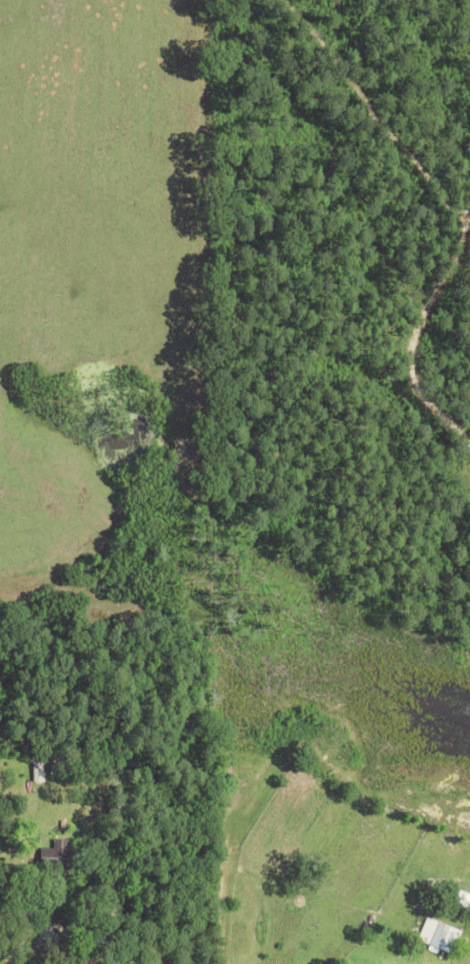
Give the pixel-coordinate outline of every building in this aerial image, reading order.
[(45,765),(32,766),(33,781),(45,780),(45,765)] [(76,848),(70,848),(71,838),(54,838),(53,867),(75,868),(76,848)] [(419,938),(453,953),(463,931),(429,916),(419,938)]
